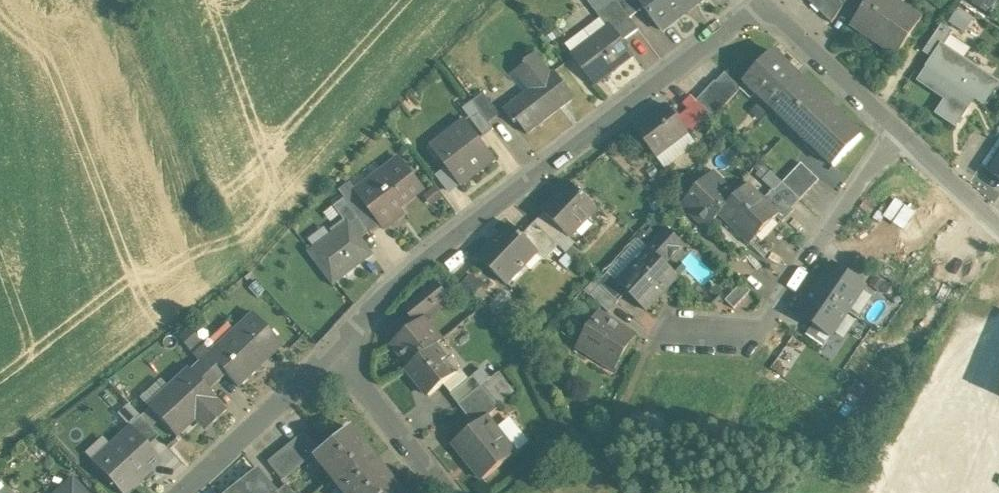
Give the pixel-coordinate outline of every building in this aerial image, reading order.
[(617,0),(590,0),(588,2),(601,18),(609,28),(612,26),(623,41),(639,29),(631,18),(617,0)] [(631,18),(644,8),(638,0),(617,0),(631,18)] [(644,8),(661,30),(687,10),(685,7),(693,0),(638,0),(644,8)] [(812,3),(821,11),(832,0),(815,0),(812,3)] [(821,11),(832,22),(846,2),(844,0),(832,0),(821,11)] [(852,24),(897,55),(922,18),(896,0),(868,0),(852,24)] [(989,12),(996,0),(969,0),(989,12)] [(957,6),(949,20),(965,29),(973,16),(957,6)] [(601,18),(566,45),(574,55),(573,56),(595,85),(634,55),(623,41),(612,26),(609,28),(601,18)] [(941,26),(925,50),(935,57),(943,46),(949,38),(952,33),(941,26)] [(974,55),(949,38),(943,46),(935,57),(929,66),(930,66),(983,102),(984,103),(997,82),(969,63),(974,55)] [(773,51),(745,80),(774,108),(802,79),(773,51)] [(552,74),(536,53),(525,61),(527,64),(522,68),(536,86),(504,110),(515,123),(518,121),(528,134),(561,108),(558,104),(572,93),(555,71),(552,74)] [(742,88),(726,72),(717,82),(733,97),(742,88)] [(473,101),(484,92),(490,88),(482,77),(465,90),(473,101)] [(862,136),(802,79),(774,108),(834,165),(862,136)] [(716,81),(697,100),(710,113),(715,117),(733,97),(717,82),(716,81)] [(501,115),(484,92),(473,101),(480,110),(490,123),(501,115)] [(697,100),(692,95),(683,104),(702,122),(710,113),(697,100)] [(480,110),(473,101),(463,108),(470,117),(480,110)] [(668,106),(636,130),(656,156),(688,132),(668,106)] [(490,123),(480,110),(470,117),(485,136),(494,129),(490,123)] [(496,158),(466,120),(457,128),(461,134),(438,152),(433,146),(431,147),(460,185),(496,158)] [(357,191),(356,192),(364,202),(382,226),(384,227),(399,216),(394,210),(424,188),(401,158),(357,191)] [(802,163),(783,182),(801,199),(820,180),(802,163)] [(342,170),(333,181),(340,190),(350,182),(342,170)] [(737,195),(713,173),(683,204),(695,216),(700,212),(711,223),(719,215),(737,195)] [(357,191),(350,182),(340,190),(345,197),(355,210),(364,202),(356,192),(357,191)] [(801,199),(783,182),(775,191),(793,208),(801,199)] [(571,183),(543,212),(562,230),(570,237),(598,208),(571,183)] [(737,195),(719,215),(750,245),(763,231),(762,230),(776,216),(777,215),(762,201),(748,187),(750,184),(749,183),(737,195)] [(775,191),(773,190),(762,201),(777,215),(776,216),(783,222),(795,210),(793,208),(775,191)] [(355,210),(345,197),(334,206),(348,225),(349,224),(360,239),(371,232),(371,231),(355,210)] [(882,215),(902,229),(915,210),(895,197),(882,215)] [(382,226),(364,202),(355,210),(371,231),(371,232),(372,233),(382,226)] [(562,230),(545,213),(536,223),(553,240),(562,230)] [(553,240),(536,223),(523,236),(538,250),(541,247),(549,255),(559,245),(553,240)] [(348,225),(312,252),(334,282),(371,254),(360,239),(349,224),(348,225)] [(523,236),(511,225),(480,259),(506,283),(538,250),(523,236)] [(617,281),(617,282),(628,292),(647,311),(679,277),(678,276),(685,269),(680,263),(673,271),(665,264),(670,259),(669,258),(683,243),(684,244),(684,243),(668,228),(649,248),(648,248),(617,281)] [(833,264),(816,289),(849,311),(865,286),(833,264)] [(473,292),(482,283),(470,272),(461,281),(473,292)] [(617,281),(608,273),(599,283),(600,285),(619,302),(628,292),(617,282),(617,281)] [(437,283),(406,308),(416,321),(447,296),(437,283)] [(742,283),(726,300),(734,308),(751,291),(742,283)] [(619,302),(600,285),(591,295),(609,312),(619,302)] [(849,311),(816,289),(800,314),(832,336),(849,311)] [(252,312),(209,352),(213,357),(212,358),(225,373),(238,387),(282,345),(252,312)] [(637,336),(598,312),(577,346),(590,354),(592,349),(617,365),(615,369),(616,370),(637,336)] [(425,320),(394,345),(410,365),(435,345),(441,340),(425,320)] [(452,376),(441,362),(446,358),(435,345),(410,365),(407,368),(429,396),(443,385),(457,373),(457,372),(452,376)] [(225,373),(212,358),(213,357),(209,352),(199,362),(215,380),(216,381),(225,373)] [(215,380),(199,362),(190,370),(207,388),(215,380)] [(491,362),(482,369),(491,380),(500,373),(491,362)] [(491,380),(482,369),(474,375),(483,386),(491,380)] [(190,370),(149,408),(176,437),(196,419),(193,416),(201,409),(213,423),(227,410),(207,388),(190,370)] [(465,382),(457,373),(443,385),(451,394),(465,382)] [(483,386),(500,407),(516,393),(500,373),(491,380),(483,386)] [(465,382),(451,394),(459,405),(483,386),(474,375),(465,382)] [(483,386),(459,405),(475,425),(487,416),(488,417),(500,407),(483,386)] [(125,421),(135,415),(128,402),(118,408),(125,421)] [(159,436),(140,416),(129,426),(133,430),(134,430),(149,445),(159,436)] [(488,417),(487,416),(475,425),(454,442),(483,479),(517,453),(488,417)] [(91,460),(121,492),(127,492),(162,460),(149,445),(134,430),(133,430),(129,426),(91,460)] [(348,429),(349,428),(347,427),(318,450),(313,454),(344,492),(400,492),(383,472),(385,470),(376,459),(374,461),(348,429)] [(304,433),(268,462),(282,480),(313,454),(318,450),(304,433)] [(257,469),(226,492),(277,492),(276,492),(257,469)] [(72,478),(56,492),(86,492),(72,478)] [(285,485),(276,492),(277,492),(292,492),(285,485)]
